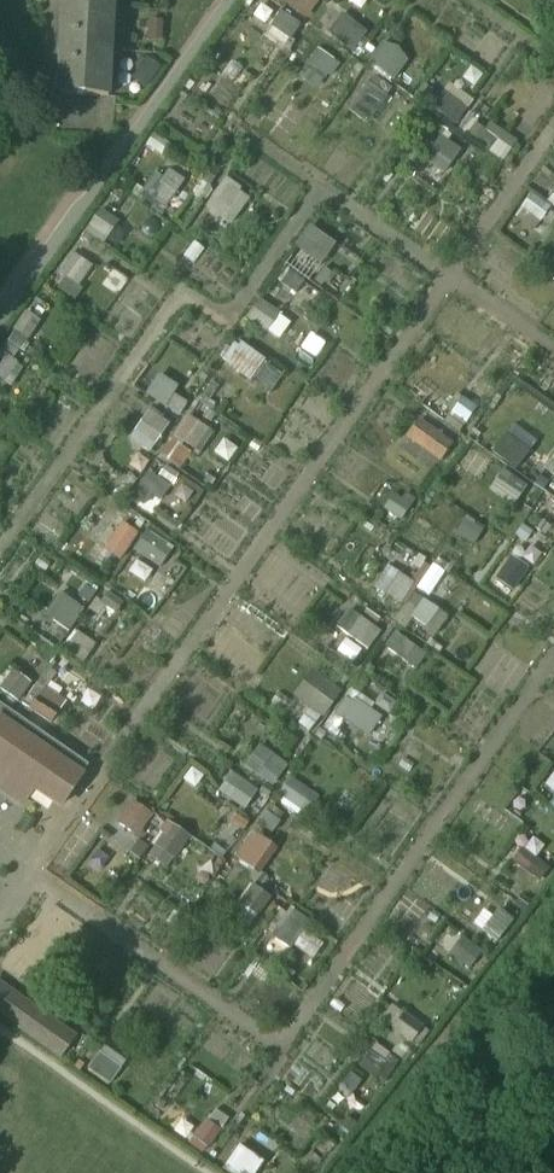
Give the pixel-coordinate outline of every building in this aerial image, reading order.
[(323,0),(285,0),(309,18),(323,0)] [(106,6),(65,3),(64,20),(61,20),(58,75),(62,75),(60,95),(101,97),(106,6)] [(355,50),(371,30),(345,10),(329,31),(355,50)] [(283,11),(271,32),(291,43),(303,22),(283,11)] [(413,57),(386,39),(370,63),(397,81),(413,57)] [(330,80),(343,63),(321,47),(308,64),(330,80)] [(373,80),(352,107),(372,123),(393,96),(373,80)] [(461,124),(477,99),(451,82),(434,108),(461,124)] [(506,160),(521,141),(493,120),(487,128),(473,117),(464,128),(506,160)] [(449,134),(426,155),(442,173),(465,152),(449,134)] [(149,192),(171,206),(189,180),(167,165),(149,192)] [(207,205),(234,225),(254,196),(228,176),(207,205)] [(90,229),(119,247),(131,228),(102,210),(90,229)] [(314,225),(278,277),(303,294),(339,243),(314,225)] [(77,252),(56,283),(75,296),(96,266),(77,252)] [(273,323),(281,315),(266,299),(257,307),(273,323)] [(225,363),(273,392),(287,370),(238,341),(225,363)] [(0,360),(0,370),(7,382),(24,373),(13,353),(0,360)] [(184,414),(194,395),(158,376),(148,395),(184,414)] [(133,438),(155,452),(173,421),(151,408),(133,438)] [(184,469),(212,428),(190,414),(162,455),(184,469)] [(408,436),(444,460),(457,441),(421,417),(408,436)] [(523,469),(541,437),(514,422),(496,454),(523,469)] [(518,502),(530,485),(507,468),(495,485),(518,502)] [(157,512),(174,483),(150,469),(133,498),(157,512)] [(397,490),(387,508),(406,518),(415,500),(397,490)] [(478,543),(488,527),(469,516),(459,532),(478,543)] [(121,520),(107,551),(127,560),(141,529),(121,520)] [(523,525),(509,553),(538,568),(546,552),(528,542),(534,531),(523,525)] [(151,527),(136,546),(163,567),(178,548),(151,527)] [(440,631),(452,613),(430,598),(448,571),(429,559),(415,580),(391,564),(375,588),(440,631)] [(109,603),(116,611),(125,603),(112,589),(94,607),(99,613),(109,603)] [(44,627),(67,641),(89,607),(66,592),(44,627)] [(372,648),(385,631),(353,607),(340,625),(372,648)] [(65,646),(87,662),(100,644),(78,628),(65,646)] [(387,645),(419,668),(430,654),(398,630),(387,645)] [(17,668),(3,688),(21,701),(35,681),(17,668)] [(315,669),(296,695),(326,717),(345,691),(315,669)] [(43,685),(31,710),(57,723),(69,698),(43,685)] [(339,713),(371,736),(385,718),(352,694),(339,713)] [(26,807),(39,788),(62,805),(90,767),(0,702),(0,788),(26,807)] [(277,786),(293,765),(263,742),(247,763),(277,786)] [(222,792),(251,808),(262,787),(233,771),(222,792)] [(280,798),(300,811),(314,788),(294,776),(280,798)] [(140,836),(157,814),(136,798),(119,820),(140,836)] [(147,853),(174,867),(193,833),(166,818),(147,853)] [(264,873),(281,846),(255,830),(238,857),(264,873)] [(254,883),(236,913),(257,925),(275,896),(254,883)] [(288,908),(280,940),(301,945),(309,913),(288,908)] [(83,1032),(0,977),(0,1008),(69,1054),(83,1032)] [(384,1020),(395,1027),(401,1018),(425,1035),(429,1030),(394,1006),(384,1020)] [(378,1043),(362,1065),(381,1078),(396,1055),(378,1043)] [(108,1044),(90,1069),(112,1085),(130,1061),(108,1044)] [(197,1136),(214,1147),(225,1130),(208,1119),(197,1136)] [(239,1172),(258,1172),(267,1160),(242,1144),(227,1165),(239,1172)]
